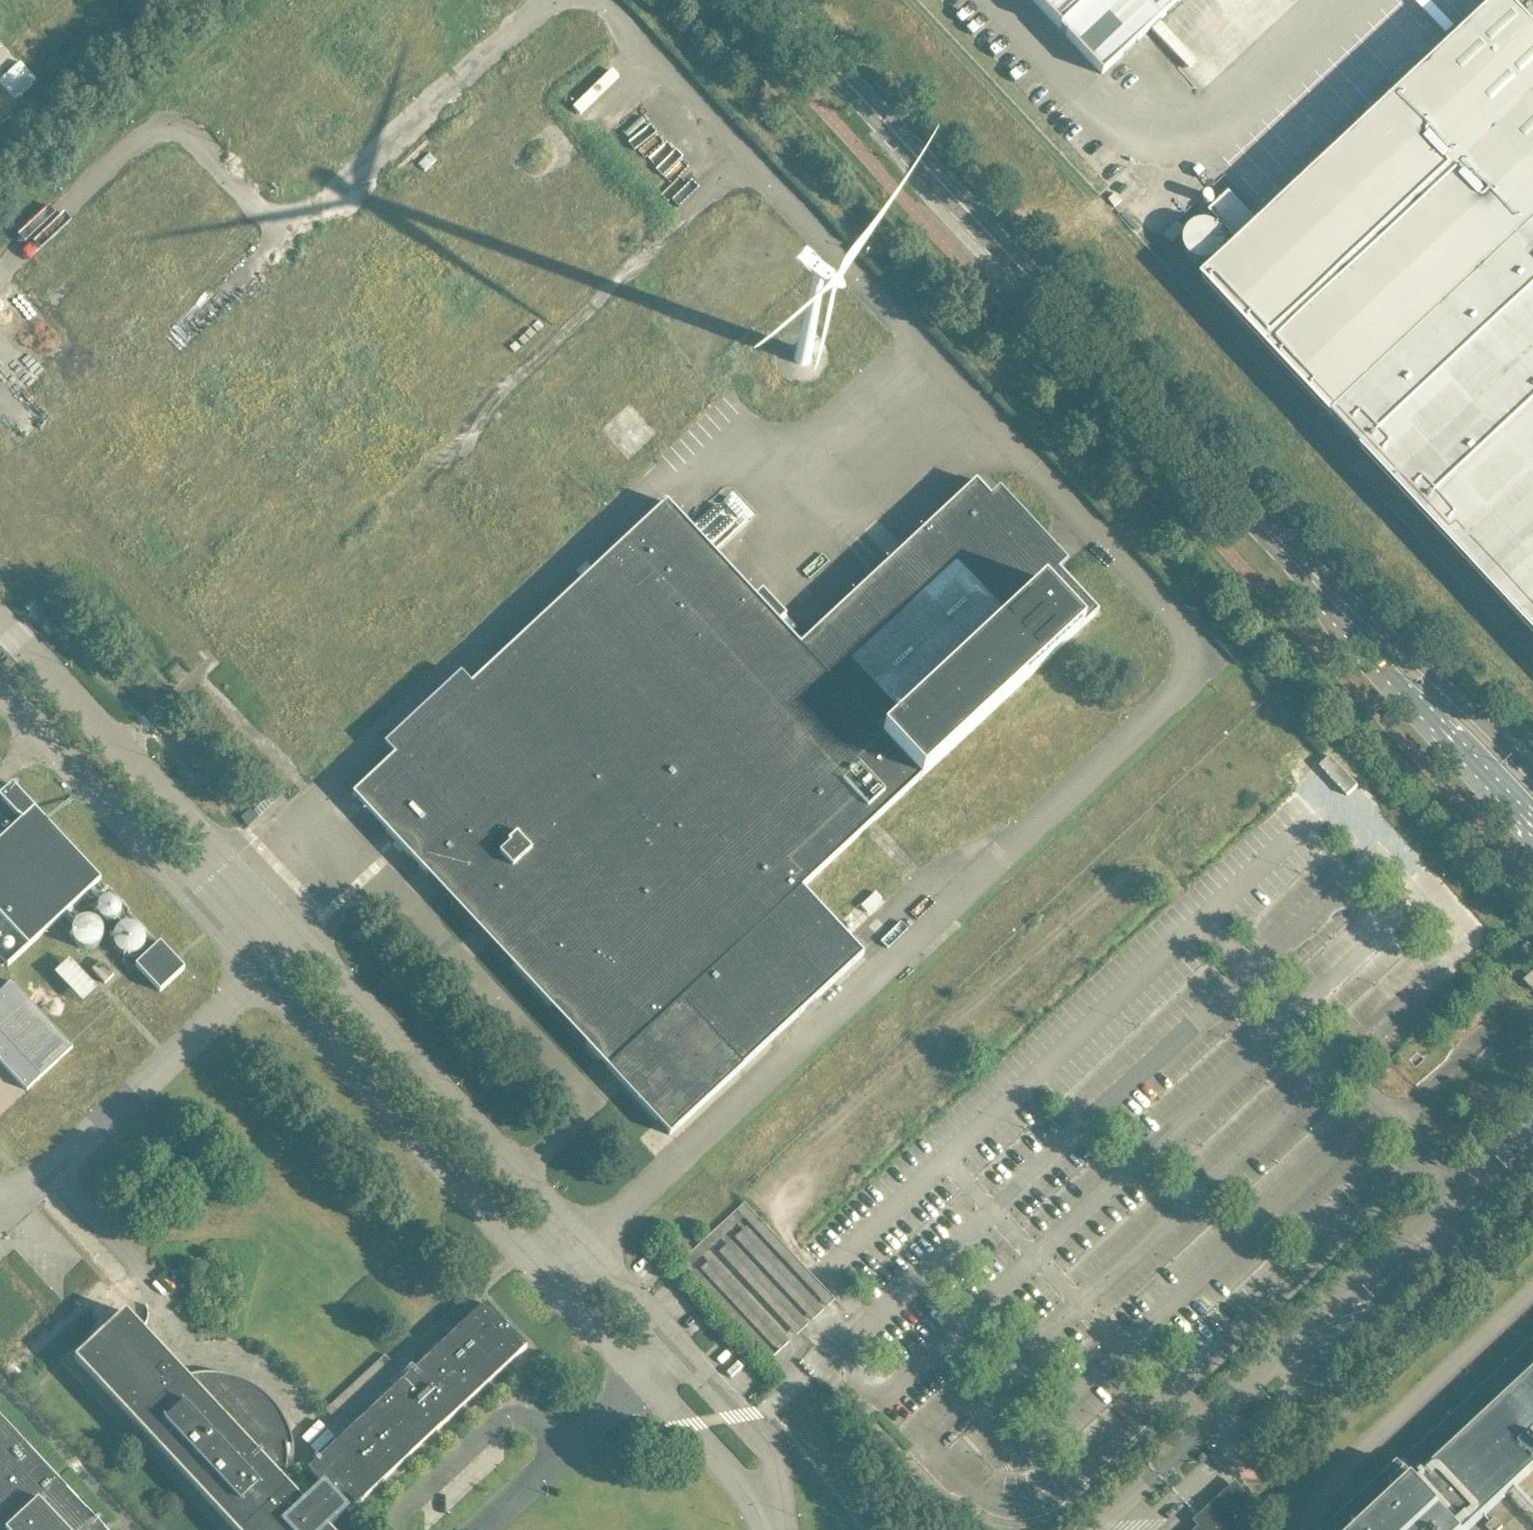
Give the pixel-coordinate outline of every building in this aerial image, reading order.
[(1102,75),(1182,0),(1032,0),(1102,75)] [(1205,280),(1334,419),(1532,233),(1532,28),(1507,0),(1504,0),(1262,227),(1230,193),(1210,212),(1242,246),(1205,280)] [(0,81),(0,84),(15,100),(36,80),(20,63),(0,81)] [(1178,221),(1163,235),(1172,245),(1187,231),(1178,221)] [(1334,419),(1532,633),(1532,233),(1334,419)] [(786,616),(773,602),(762,590),(754,598),(666,503),(471,685),(456,699),(446,688),(400,731),(411,742),(395,757),(394,756),(353,795),(355,798),(670,1136),(864,955),(802,889),(1098,614),(1058,571),(994,502),(990,498),(975,483),(800,646),(779,623),(786,616)] [(29,947),(101,880),(12,785),(0,796),(0,798),(18,818),(19,818),(22,820),(0,841),(0,915),(29,947)] [(160,992),(185,969),(160,943),(135,966),(160,992)] [(1530,956),(1532,953),(1532,948),(1529,943),(1521,950),(1528,958),(1530,956)] [(74,959),(61,973),(91,1001),(104,988),(74,959)] [(101,961),(92,970),(105,984),(114,975),(101,961)] [(1524,981),(1532,990),(1532,973),(1524,981)] [(0,992),(0,1062),(27,1091),(73,1048),(11,982),(0,992)] [(233,1529),(329,1529),(333,1527),(339,1529),(343,1529),(346,1524),(349,1517),(345,1515),(348,1512),(349,1513),(421,1446),(437,1431),(526,1348),(485,1304),(309,1469),(323,1484),(303,1503),(284,1482),(285,1480),(286,1477),(286,1475),(287,1472),(287,1469),(288,1467),(294,1467),(294,1460),(294,1452),(293,1445),(292,1437),(290,1430),(287,1423),(283,1416),(279,1410),(275,1404),(269,1398),(264,1393),(258,1389),(251,1385),(245,1381),(238,1378),(231,1376),(223,1374),(216,1373),(208,1373),(200,1374),(193,1375),(186,1376),(126,1312),(74,1360),(233,1529)] [(1472,1527),(1532,1471),(1532,1341),(1330,1529),(1470,1529),(1472,1527)] [(0,1417),(0,1529),(105,1529),(0,1417)] [(1263,1517),(1238,1490),(1232,1489),(1215,1505),(1215,1511),(1194,1529),(1250,1529),(1263,1517)] [(1486,1526),(1490,1529),(1500,1529),(1503,1527),(1495,1518),(1486,1526)]
